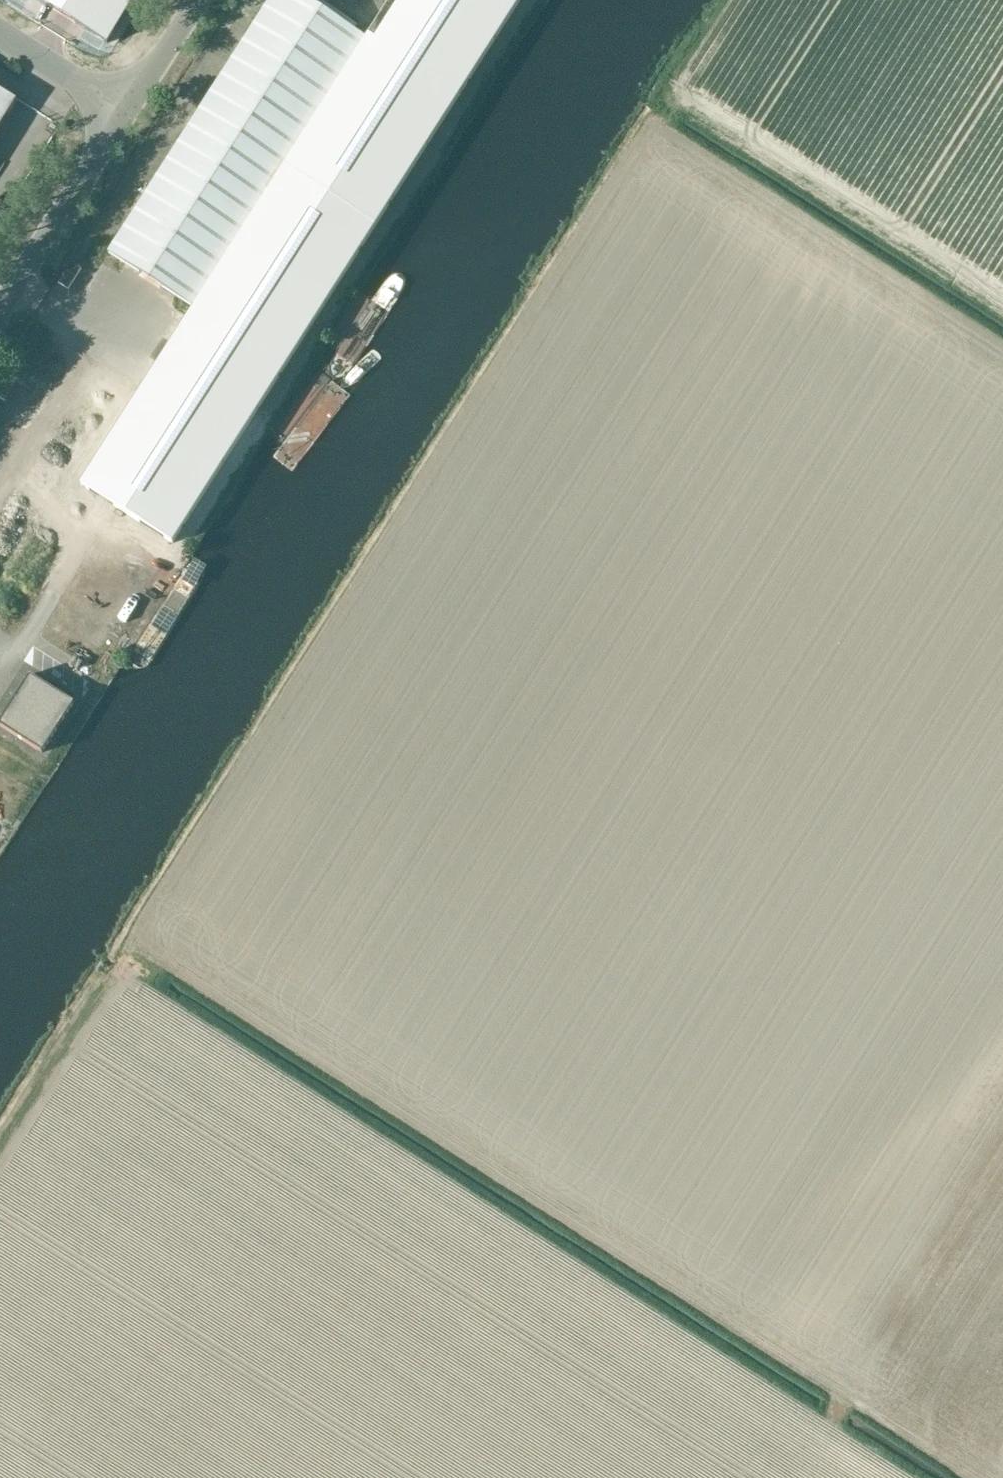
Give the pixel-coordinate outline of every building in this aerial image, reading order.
[(107,43),(134,0),(38,0),(107,43)] [(57,335),(231,442),(512,0),(282,0),(57,335)] [(0,90),(0,128),(17,101),(0,90)] [(157,454),(181,465),(192,442),(168,431),(157,454)] [(42,753),(74,702),(30,674),(0,721),(0,726),(42,753)]
